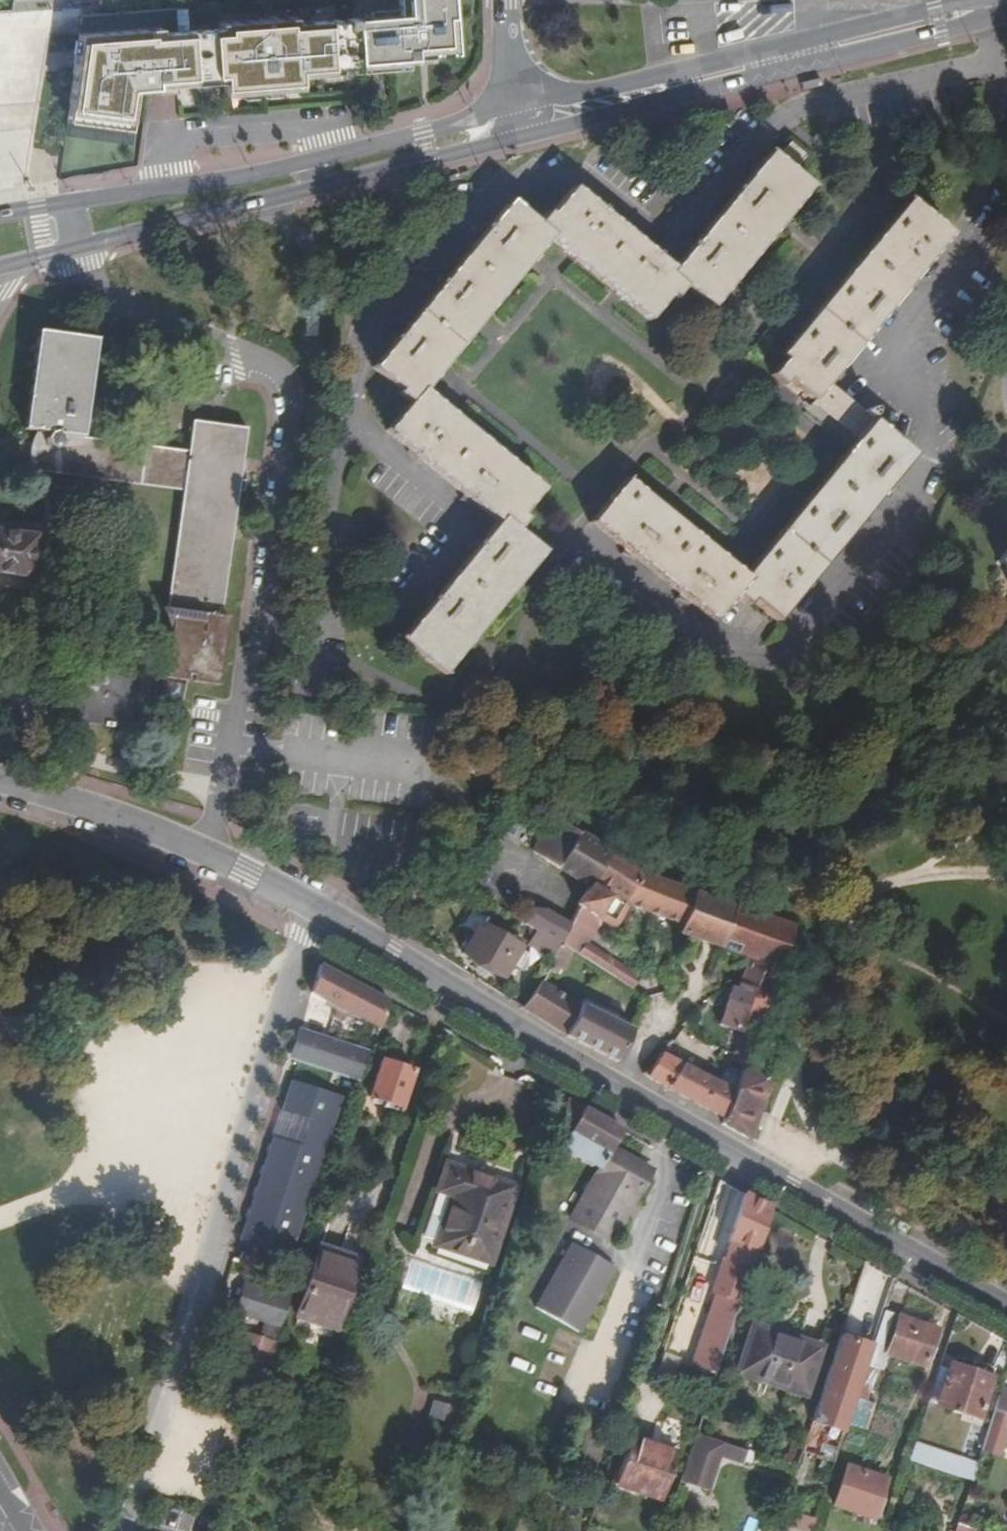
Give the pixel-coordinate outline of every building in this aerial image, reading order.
[(397,9),(368,11),(368,16),(343,18),(343,27),(335,27),(335,18),(292,21),(291,15),(215,19),(215,25),(157,28),(156,23),(75,27),(74,33),(73,50),(72,71),(69,114),(130,122),(136,82),(157,81),(157,76),(165,75),(165,80),(225,76),(226,89),(302,84),(301,71),(408,65),(407,57),(460,52),(455,0),(396,0),(397,9)] [(801,185),(757,152),(708,214),(751,249),(801,185)] [(797,168),(811,188),(822,181),(808,161),(797,168)] [(586,274),(619,233),(562,186),(541,213),(538,210),(529,221),(544,233),(542,237),(586,274)] [(941,230),(899,196),(852,253),(895,287),(941,230)] [(542,237),(499,201),(450,261),(492,296),(542,237)] [(751,249),(708,214),(661,272),(704,307),(751,249)] [(667,297),(676,286),(661,272),(663,269),(619,233),(586,274),(640,320),(663,294),(667,297)] [(895,287),(852,253),(806,309),(849,343),(895,287)] [(492,296),(450,261),(408,310),(428,327),(449,346),(492,296)] [(849,343),(806,309),(767,355),(775,361),(762,376),(773,383),(779,376),(801,398),(849,343)] [(428,327),(408,310),(357,366),(398,402),(412,387),(449,346),(428,327)] [(183,487),(166,612),(158,611),(170,637),(160,703),(183,706),(186,684),(218,688),(225,642),(216,640),(247,433),(193,425),(189,455),(84,439),(100,344),(41,335),(24,430),(48,434),(43,465),(183,487)] [(824,384),(801,412),(843,445),(818,473),(860,507),(903,452),(824,384)] [(412,387),(398,402),(376,426),(435,475),(469,435),(412,387)] [(531,488),(469,435),(435,475),(487,518),(491,513),(508,527),(516,518),(511,514),(531,488)] [(860,507),(818,473),(773,529),(815,563),(860,507)] [(647,570),(679,529),(615,478),(583,519),(647,570)] [(486,608),(530,551),(487,518),(443,574),(486,608)] [(18,582),(20,564),(26,564),(29,532),(0,529),(0,580),(18,582)] [(703,615),(736,576),(679,529),(647,570),(703,615)] [(815,563),(773,529),(735,572),(741,579),(727,592),(736,602),(741,594),(768,616),(815,563)] [(998,560),(1006,568),(1006,549),(998,560)] [(486,608),(443,574),(392,638),(433,672),(486,608)] [(54,689),(65,691),(59,724),(127,737),(138,684),(68,671),(67,677),(57,676),(54,689)] [(324,801),(319,837),(362,842),(366,807),(324,801)] [(533,862),(591,892),(613,856),(553,825),(533,862)] [(591,892),(580,910),(613,933),(628,911),(675,929),(671,938),(679,942),(683,933),(698,893),(653,876),(613,856),(591,892)] [(705,942),(735,953),(752,912),(698,893),(683,933),(705,942)] [(561,949),(568,935),(571,928),(547,912),(535,910),(526,927),(537,934),(529,947),(555,964),(561,949)] [(771,1002),(797,928),(752,912),(735,953),(753,960),(742,992),(771,1002)] [(465,959),(504,981),(521,951),(483,928),(465,959)] [(561,949),(578,960),(586,947),(568,935),(561,949)] [(578,960),(629,993),(637,981),(586,947),(578,960)] [(578,960),(561,949),(555,964),(550,973),(559,979),(563,974),(567,977),(578,960)] [(389,1007),(321,973),(313,1000),(381,1032),(389,1007)] [(543,985),(525,1013),(567,1039),(617,1065),(632,1032),(581,1006),(580,1008),(543,985)] [(737,990),(730,1009),(764,1022),(771,1002),(742,992),(737,990)] [(724,1027),(746,1035),(757,1040),(764,1022),(730,1009),(724,1027)] [(359,1081),(369,1052),(299,1030),(290,1060),(359,1081)] [(736,1063),(747,1068),(757,1040),(746,1035),(736,1063)] [(646,1080),(669,1093),(687,1070),(664,1059),(646,1080)] [(381,1110),(397,1115),(411,1075),(379,1063),(367,1100),(383,1105),(381,1110)] [(687,1070),(669,1093),(702,1110),(716,1084),(687,1070)] [(737,1094),(727,1123),(725,1127),(750,1142),(771,1083),(745,1073),(737,1094)] [(270,1156),(267,1167),(264,1176),(259,1188),(256,1200),(246,1228),(254,1231),(248,1247),(289,1261),(346,1092),(297,1076),(287,1106),(299,1110),(291,1136),(279,1131),(273,1146),(270,1156)] [(702,1110),(727,1123),(737,1094),(716,1084),(702,1110)] [(605,1159),(609,1152),(618,1136),(562,1105),(540,1172),(556,1177),(564,1158),(597,1174),(570,1225),(611,1247),(624,1223),(631,1208),(646,1180),(605,1159)] [(448,1151),(514,1173),(518,1162),(445,1139),(419,1222),(437,1228),(451,1181),(440,1176),(448,1151)] [(451,1181),(437,1228),(490,1247),(514,1173),(448,1151),(440,1176),(451,1181)] [(649,1173),(609,1152),(605,1159),(646,1180),(649,1173)] [(769,1211),(742,1195),(711,1293),(714,1294),(697,1349),(722,1358),(769,1211)] [(631,1208),(624,1223),(630,1226),(638,1212),(631,1208)] [(254,1231),(246,1228),(241,1245),(248,1247),(254,1231)] [(533,1306),(579,1332),(616,1269),(570,1242),(533,1306)] [(292,1331),(327,1342),(353,1263),(318,1252),(292,1331)] [(235,1314),(278,1328),(286,1299),(244,1285),(235,1314)] [(871,1347),(866,1363),(882,1368),(888,1352),(923,1364),(936,1325),(884,1307),(871,1347)] [(266,1372),(275,1343),(247,1333),(237,1362),(266,1372)] [(786,1345),(750,1333),(736,1377),(801,1399),(820,1343),(799,1336),(796,1344),(787,1341),(786,1345)] [(844,1433),(866,1363),(871,1347),(839,1337),(811,1422),(844,1433)] [(949,1365),(936,1405),(978,1419),(991,1379),(949,1365)] [(1006,1415),(1006,1392),(1001,1391),(995,1410),(1006,1415)] [(1006,1429),(1006,1415),(995,1410),(981,1453),(997,1458),(1006,1429)] [(696,1438),(680,1485),(696,1491),(708,1455),(733,1462),(736,1451),(696,1438)] [(616,1485),(661,1501),(678,1455),(632,1439),(616,1485)] [(834,1505),(872,1517),(892,1456),(854,1444),(834,1505)] [(929,1449),(923,1467),(971,1482),(977,1465),(929,1449)] [(816,1518),(793,1510),(786,1530),(812,1530),(816,1518)]
